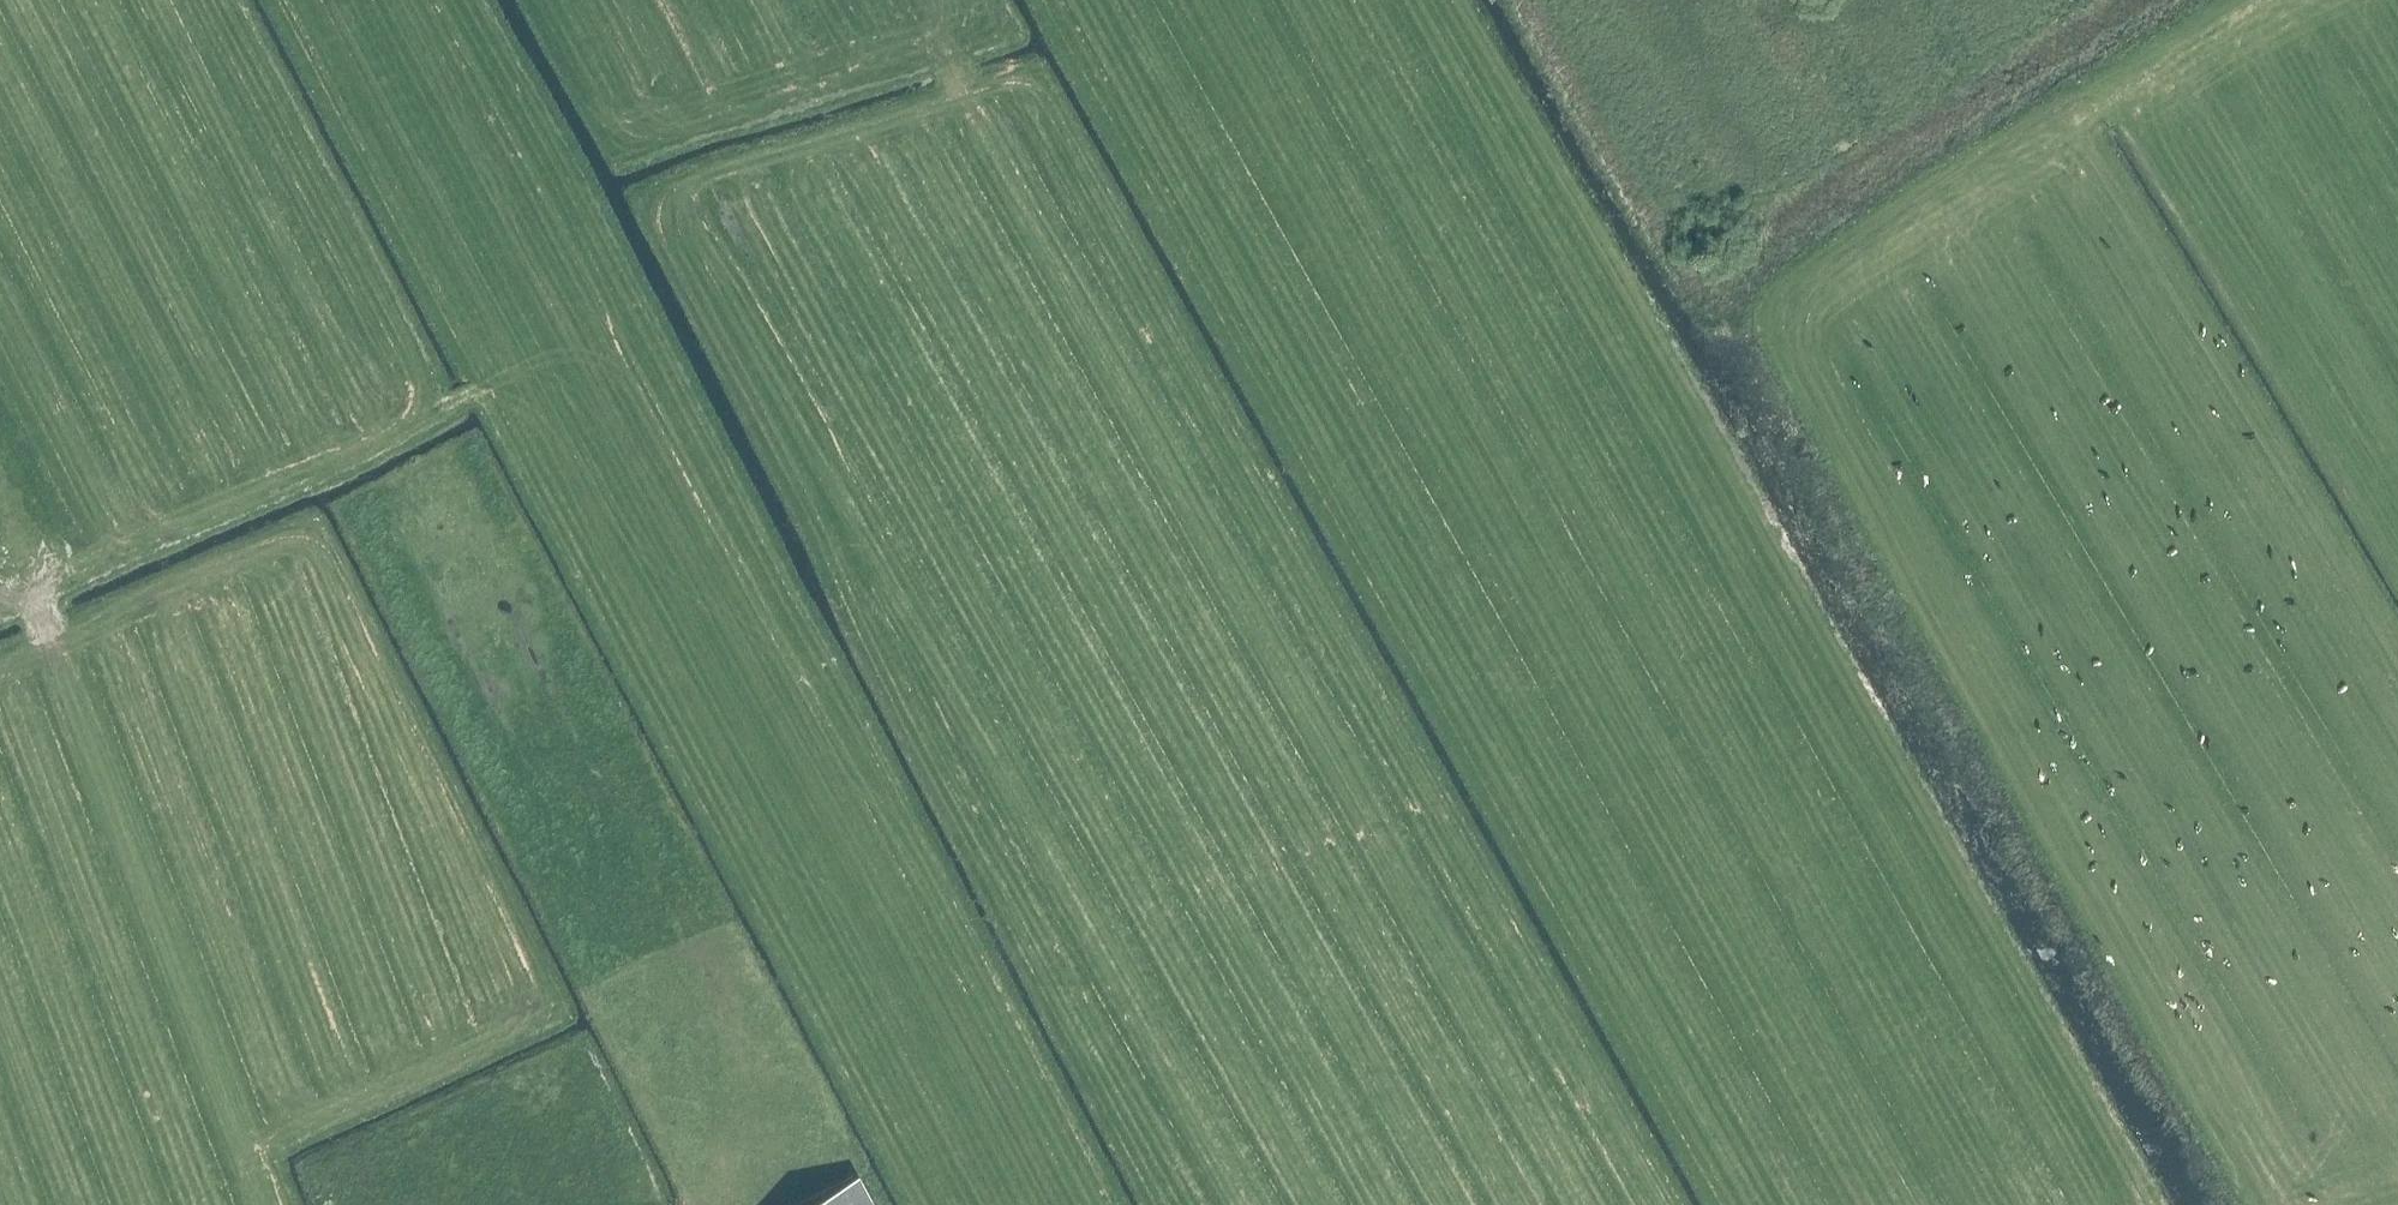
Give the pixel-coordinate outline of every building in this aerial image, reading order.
[(854,1175),(798,1204),(870,1204),(854,1175)]
